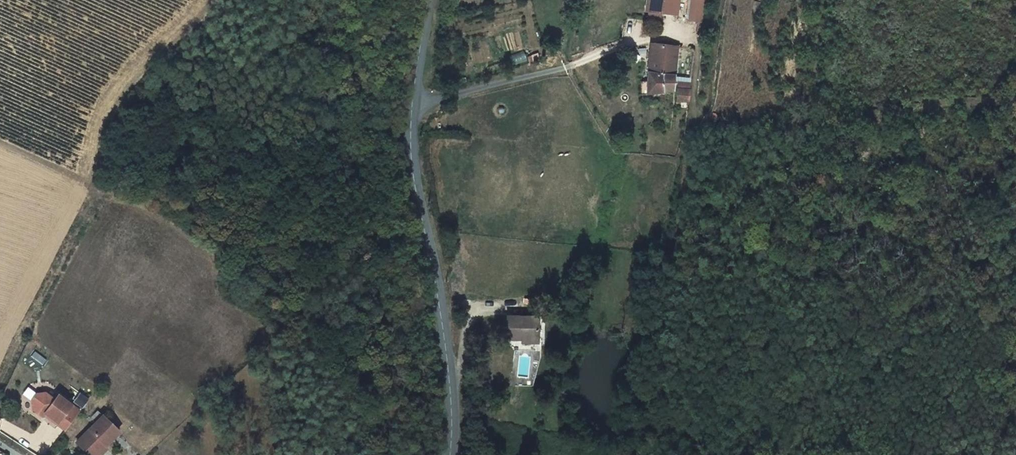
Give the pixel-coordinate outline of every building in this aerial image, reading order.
[(658,15),(687,18),(688,0),(664,0),(658,15)] [(698,24),(711,25),(713,2),(700,0),(698,24)] [(665,20),(657,19),(656,26),(664,27),(665,20)] [(684,85),(687,51),(660,48),(657,84),(650,84),(650,97),(683,94),(687,94),(685,104),(697,105),(699,92),(700,83),(684,85)] [(512,63),(526,61),(524,52),(511,55),(512,63)] [(508,341),(522,341),(538,341),(538,319),(508,319),(508,341)] [(79,393),(75,399),(84,405),(88,399),(79,393)] [(51,416),(64,426),(78,409),(64,398),(60,403),(51,396),(43,397),(38,404),(39,412),(48,419),(51,416)] [(95,454),(106,454),(112,449),(115,451),(130,437),(108,415),(101,422),(106,428),(87,447),(95,454)]
